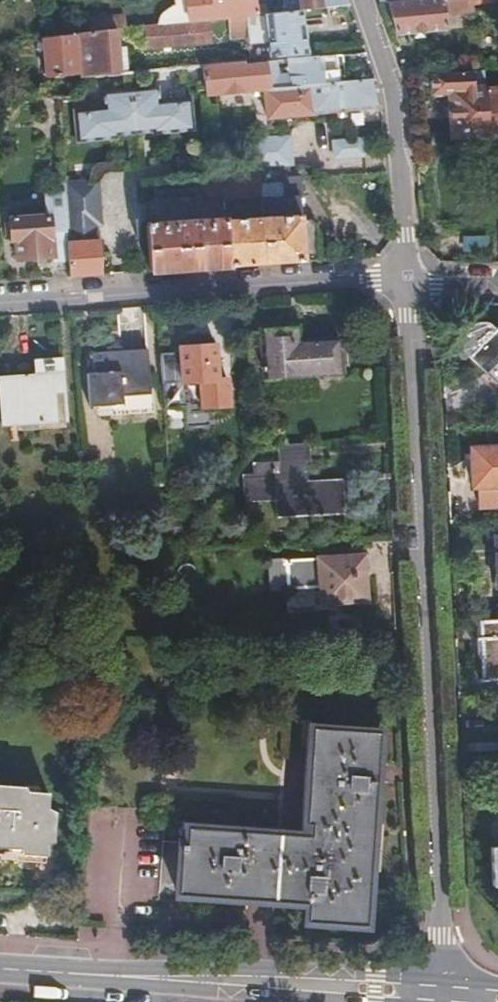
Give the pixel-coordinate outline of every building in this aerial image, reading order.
[(174,11),(155,23),(189,20),(186,0),(173,0),(174,11)] [(189,20),(209,17),(227,15),(245,14),(254,13),(253,0),(186,0),(189,20)] [(254,13),(285,9),(284,0),(253,0),(254,13)] [(346,0),(284,0),(285,9),(302,7),(347,2),(346,0)] [(393,32),(444,31),(443,8),(449,7),(449,13),(471,13),(471,0),(392,0),(393,32)] [(285,9),(254,13),(245,14),(247,33),(247,43),(268,40),(270,57),(307,53),(302,7),(285,9)] [(92,16),(93,30),(119,27),(117,14),(92,16)] [(247,33),(245,14),(227,15),(230,35),(247,33)] [(155,23),(145,24),(148,46),(212,40),(209,17),(189,20),(155,23)] [(93,30),(81,31),(83,48),(81,49),(84,71),(84,75),(91,75),(124,71),(121,47),(119,27),(93,30)] [(75,32),(44,35),(50,74),(84,71),(81,49),(78,49),(75,32)] [(124,71),(133,70),(130,46),(121,47),(124,71)] [(275,62),(266,63),(269,88),(339,82),(336,56),(286,61),(287,76),(277,77),(275,62)] [(244,59),(203,63),(206,94),(263,89),(266,118),(378,108),(374,79),(339,82),(269,88),(266,63),(244,65),(244,59)] [(483,89),(482,70),(404,75),(407,83),(431,82),(431,92),(448,91),(450,134),(485,133),(483,89)] [(75,107),(78,139),(119,135),(119,127),(152,124),(153,130),(153,132),(195,129),(192,96),(161,99),(160,84),(132,87),(105,89),(106,104),(75,107)] [(486,139),(497,138),(497,88),(483,89),(485,133),(486,139)] [(153,130),(152,124),(119,127),(119,133),(153,130)] [(288,135),(248,139),(251,169),(259,168),(259,167),(290,165),(288,135)] [(337,140),(338,157),(363,155),(362,138),(337,140)] [(218,172),(219,179),(219,190),(257,188),(256,170),(218,172)] [(272,198),(258,199),(259,217),(260,223),(298,220),(297,198),(298,198),(297,177),(281,178),(282,189),(271,189),(272,198)] [(63,180),(65,196),(66,230),(67,240),(68,258),(69,276),(99,275),(96,224),(101,223),(98,178),(63,180)] [(219,179),(193,181),(194,201),(220,199),(219,190),(219,179)] [(194,201),(193,181),(151,184),(152,204),(194,201)] [(257,190),(257,188),(219,190),(220,199),(220,202),(258,199),(257,190)] [(257,190),(258,199),(272,198),(271,189),(257,190)] [(51,258),(68,258),(67,240),(66,230),(65,196),(46,197),(47,217),(6,220),(7,225),(7,237),(8,241),(14,241),(15,256),(51,254),(51,258)] [(149,271),(317,260),(315,224),(309,220),(298,220),(260,223),(259,217),(146,225),(149,271)] [(296,342),(295,325),(243,329),(246,366),(261,365),(262,378),(340,372),(337,339),(296,342)] [(467,359),(497,388),(497,326),(467,359)] [(228,405),(226,378),(216,379),(214,344),(178,347),(179,363),(181,383),(199,381),(201,407),(202,407),(228,405)] [(94,366),(86,367),(90,407),(119,404),(119,395),(149,393),(145,348),(92,353),(94,366)] [(202,407),(201,407),(199,381),(181,383),(179,363),(174,364),(173,353),(159,354),(163,410),(183,409),(184,415),(202,414),(202,407)] [(22,431),(21,423),(63,419),(57,359),(34,361),(35,375),(0,378),(0,395),(3,433),(22,431)] [(21,423),(22,431),(64,427),(63,419),(21,423)] [(306,440),(278,443),(279,460),(255,461),(256,475),(245,476),(246,501),(275,499),(276,515),(311,513),(309,482),(303,482),(302,476),(301,458),(308,458),(306,440)] [(491,450),(470,451),(472,489),(477,489),(478,504),(478,509),(497,508),(497,449),(491,450)] [(303,482),(309,482),(339,480),(388,476),(388,470),(302,476),(303,482)] [(309,482),(311,513),(341,511),(339,480),(309,482)] [(171,529),(180,529),(179,517),(170,517),(171,529)] [(366,552),(267,558),(268,585),(318,583),(319,600),(362,599),(361,569),(367,569),(366,552)] [(479,620),(482,679),(497,679),(497,619),(479,620)] [(181,842),(178,892),(309,903),(308,920),(364,924),(377,729),(311,724),(302,835),(187,827),(185,842),(181,842)] [(8,909),(12,909),(17,907),(21,905),(25,902),(27,898),(32,887),(55,888),(57,850),(46,849),(46,838),(53,836),(54,807),(45,802),(45,790),(26,789),(18,781),(0,781),(0,908),(8,909)]
